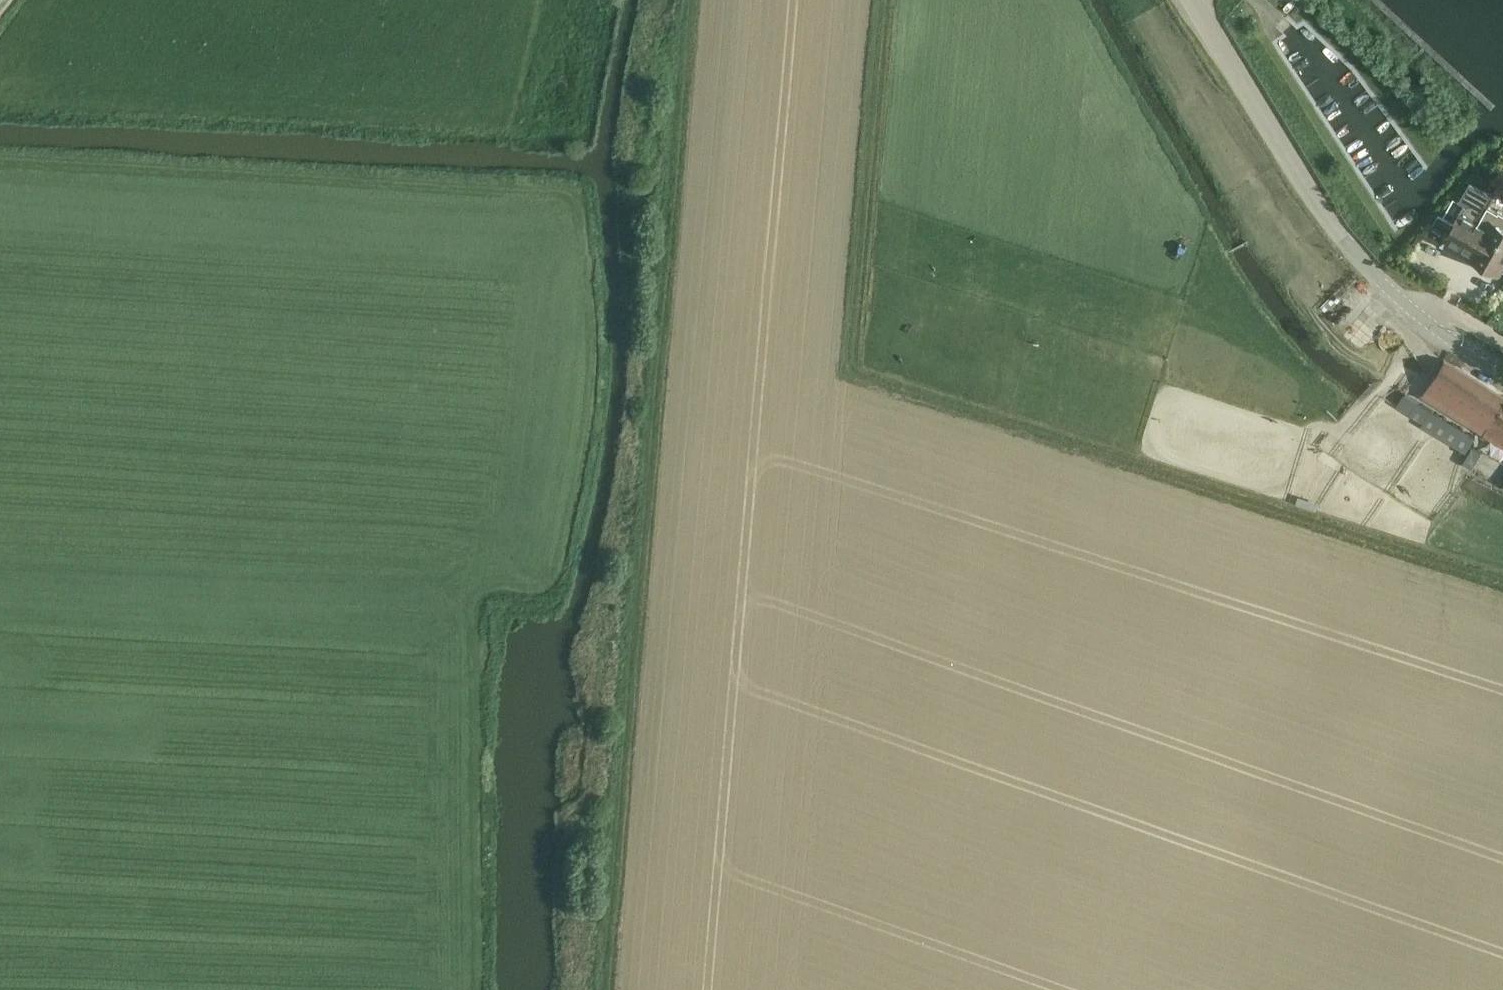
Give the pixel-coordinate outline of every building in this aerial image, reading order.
[(1431,226),(1447,234),(1445,238),(1449,239),(1461,246),(1472,253),(1470,256),(1482,264),(1484,269),(1489,272),(1494,270),(1497,272),(1502,263),(1502,212),(1498,210),(1497,211),(1488,206),(1494,196),(1483,190),(1469,182),(1458,201),(1464,204),(1461,211),(1454,223),(1438,214),(1431,226)] [(1446,361),(1423,398),(1502,446),(1502,396),(1446,361)] [(1465,452),(1475,436),(1404,394),(1396,407),(1422,422),(1420,426),(1465,452)] [(1471,468),(1472,467),(1482,452),(1472,446),(1462,462),(1462,463),(1471,468)]
